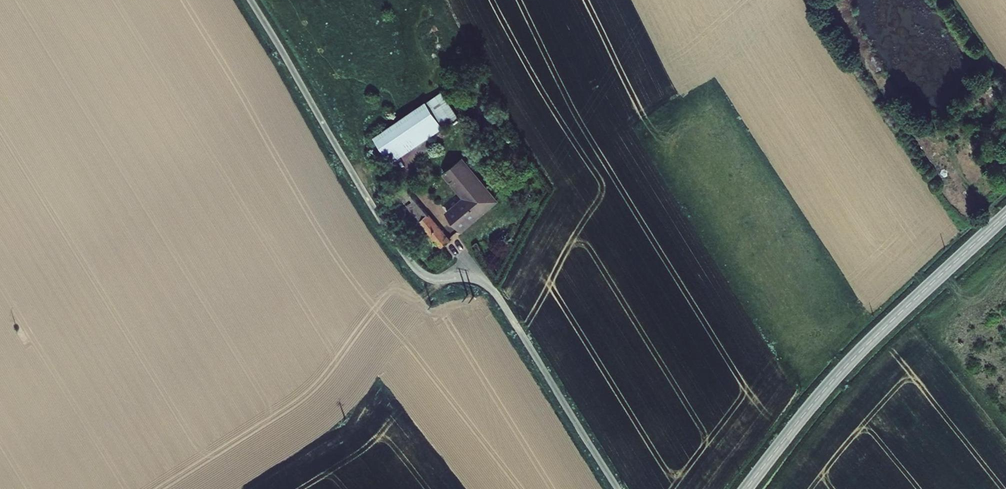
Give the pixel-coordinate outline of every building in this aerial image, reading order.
[(442,91),(427,100),(443,125),(459,116),(442,91)] [(426,99),(374,135),(391,161),(444,126),(443,125),(427,100),(426,99)] [(462,197),(445,211),(462,231),(499,200),(463,156),(442,173),(450,181),(451,181),(452,183),(451,184),(462,197)] [(397,192),(420,219),(428,213),(405,185),(397,192)] [(441,247),(451,239),(429,212),(428,213),(420,219),(419,220),(441,247)]
